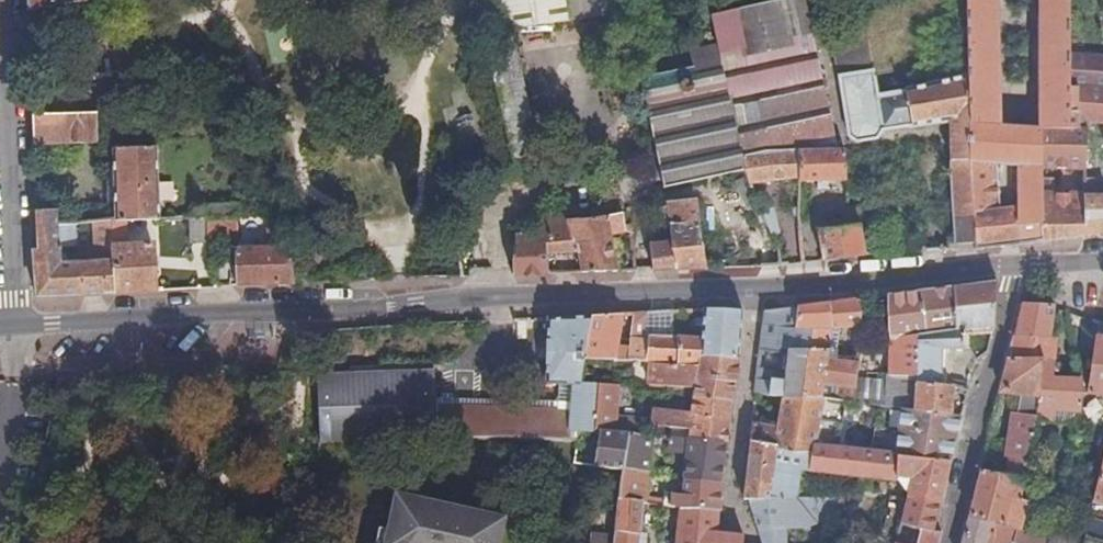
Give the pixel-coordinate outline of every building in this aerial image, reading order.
[(490,40),(497,79),(517,158),(540,152),(538,144),(522,71),(513,36),(504,38),(503,29),(602,14),(600,0),(486,0),(492,40),(490,40)] [(699,50),(716,124),(725,122),(731,144),(739,143),(742,156),(765,152),(798,150),(838,148),(807,10),(805,0),(786,0),(712,17),(718,46),(699,50)] [(1069,54),(1070,33),(1070,0),(1041,0),(1038,118),(1011,121),(990,124),(979,125),(976,107),(985,105),(985,0),(967,0),(969,74),(969,109),(970,161),(977,241),(975,242),(976,247),(1006,244),(1013,243),(1017,242),(1064,237),(1063,212),(1085,213),(1084,191),(1068,191),(1065,195),(1059,191),(1042,187),(1042,164),(1083,168),(1085,128),(1077,128),(1076,87),(1069,86),(1069,54)] [(970,161),(969,74),(907,87),(905,89),(879,93),(867,24),(833,29),(849,134),(857,140),(878,137),(881,129),(950,122),(952,164),(957,243),(975,242),(977,241),(970,161)] [(692,178),(692,180),(746,169),(742,157),(742,156),(739,143),(731,144),(725,122),(716,124),(699,50),(690,52),(693,66),(640,78),(655,147),(658,160),(689,153),(692,178)] [(1069,54),(1069,86),(1076,87),(1076,85),(1090,85),(1090,87),(1102,87),(1102,56),(1069,54)] [(1085,128),(1086,128),(1087,119),(1102,120),(1102,87),(1090,87),(1090,85),(1076,85),(1076,87),(1077,128),(1085,128)] [(108,126),(108,113),(34,114),(35,144),(100,142),(99,127),(108,126)] [(127,219),(162,218),(159,147),(115,148),(118,219),(127,219)] [(798,150),(800,176),(800,180),(845,178),(851,181),(852,192),(844,193),(847,225),(861,224),(878,222),(871,180),(872,180),(868,164),(864,147),(838,148),(798,150)] [(742,157),(746,169),(748,175),(750,183),(780,179),(800,176),(798,150),(765,152),(742,156),(742,157)] [(658,160),(663,184),(692,178),(689,153),(658,160)] [(750,209),(753,215),(762,211),(762,210),(750,183),(748,175),(736,181),(748,210),(750,209)] [(1084,191),(1085,213),(1063,212),(1064,237),(1086,234),(1102,233),(1102,194),(1101,194),(1101,178),(1084,178),(1084,191)] [(778,249),(777,245),(745,249),(743,237),(722,240),(719,213),(721,212),(719,200),(708,199),(708,197),(707,197),(706,195),(695,196),(697,213),(706,267),(744,266),(754,265),(781,264),(778,249)] [(673,240),(651,242),(655,269),(683,268),(698,267),(706,267),(697,213),(695,196),(668,200),(671,227),(673,240)] [(780,206),(762,210),(762,211),(766,221),(774,239),(786,235),(780,206)] [(567,210),(537,215),(538,233),(517,234),(516,242),(516,274),(549,273),(548,254),(578,251),(569,219),(567,210)] [(64,263),(62,234),(61,223),(60,223),(60,211),(38,212),(40,250),(36,250),(39,297),(91,294),(117,292),(115,260),(99,261),(64,263)] [(766,221),(762,211),(753,215),(757,225),(766,221)] [(208,214),(208,242),(217,242),(219,242),(219,240),(241,239),(239,212),(208,214)] [(606,214),(611,233),(626,230),(631,233),(629,224),(624,225),(622,212),(606,214)] [(208,214),(192,215),(194,243),(208,242),(208,214)] [(619,270),(611,233),(606,214),(569,219),(578,251),(581,263),(583,271),(607,271),(619,270)] [(113,220),(115,260),(117,292),(158,290),(155,244),(128,246),(127,219),(118,219),(113,220)] [(96,220),(99,261),(115,260),(113,220),(96,220)] [(61,223),(62,234),(76,233),(75,222),(61,223)] [(861,224),(847,225),(819,227),(825,259),(866,254),(861,224)] [(297,282),(290,247),(281,248),(238,249),(239,284),(245,284),(268,283),(297,282)] [(583,271),(581,263),(573,263),(573,272),(583,271)] [(891,373),(889,405),(901,407),(914,409),(916,382),(941,384),(942,349),(961,350),(963,331),(994,327),(995,324),(998,281),(954,287),(956,331),(919,335),(916,375),(891,373)] [(891,342),(890,372),(891,373),(916,375),(919,335),(956,331),(954,287),(889,295),(890,316),(891,342)] [(860,327),(859,333),(870,333),(872,297),(861,298),(860,327)] [(815,327),(832,328),(860,327),(861,298),(831,302),(798,306),(797,328),(815,327)] [(1051,336),(1054,304),(1046,303),(1023,303),(1017,324),(1015,333),(1051,336)] [(837,397),(838,382),(826,381),(829,350),(812,350),(815,328),(797,328),(798,306),(781,308),(766,310),(762,340),(758,378),(756,392),(781,396),(784,396),(837,397)] [(617,336),(623,313),(592,314),(592,316),(585,358),(651,361),(700,363),(700,355),(739,357),(741,334),(744,309),(705,309),(701,338),(648,333),(647,338),(644,338),(647,312),(634,312),(630,339),(617,336)] [(566,400),(456,399),(443,398),(437,398),(436,371),(318,376),(319,398),(320,417),(321,429),(322,443),(393,439),(443,437),(455,437),(491,437),(580,439),(582,430),(596,431),(601,385),(580,384),(585,358),(592,316),(548,317),(549,383),(567,385),(566,400)] [(829,350),(830,350),(832,328),(815,328),(812,350),(829,350)] [(1054,410),(1075,411),(1081,411),(1081,404),(1083,380),(1052,378),(1056,337),(1051,336),(1015,333),(1009,356),(1043,357),(1038,413),(1037,417),(1051,420),(1054,410)] [(777,362),(770,361),(769,366),(773,366),(771,380),(787,382),(790,350),(791,350),(794,336),(780,336),(777,362)] [(1099,336),(1098,336),(1096,351),(1089,392),(1102,393),(1102,337),(1099,336)] [(838,350),(830,350),(829,350),(826,381),(838,382),(837,397),(848,399),(854,400),(857,368),(857,362),(837,359),(838,350)] [(700,363),(651,361),(649,388),(695,390),(697,390),(698,377),(736,381),(737,375),(739,357),(700,355),(700,363)] [(1006,474),(1024,478),(1037,417),(1038,413),(1043,357),(1009,356),(1001,390),(1021,393),(1017,413),(1014,412),(1006,449),(1009,455),(1006,474)] [(891,373),(890,372),(857,368),(854,400),(889,405),(891,373)] [(695,390),(692,415),(692,417),(693,417),(731,420),(733,405),(736,385),(736,381),(698,377),(697,390),(695,390)] [(950,413),(952,385),(941,384),(916,382),(914,409),(950,413)] [(615,432),(616,420),(618,386),(601,385),(596,431),(601,431),(615,432)] [(841,448),(848,399),(837,397),(784,396),(779,427),(753,423),(751,441),(775,448),(814,450),(815,447),(841,448)] [(956,435),(961,415),(950,413),(914,409),(901,407),(895,456),(898,457),(898,455),(950,462),(956,435)] [(654,410),(653,424),(691,428),(692,428),(693,417),(692,417),(692,415),(678,412),(654,410)] [(1072,425),(1075,411),(1054,410),(1051,420),(1072,425)] [(691,428),(690,438),(729,440),(731,420),(693,417),(692,428),(691,428)] [(642,423),(616,420),(615,432),(641,434),(642,423)] [(652,435),(653,424),(642,423),(641,434),(652,435)] [(601,431),(595,464),(623,468),(652,473),(655,443),(663,444),(663,436),(652,435),(641,434),(615,432),(601,431)] [(690,438),(673,437),(672,451),(688,452),(686,478),(721,482),(722,481),(724,470),(728,443),(729,440),(690,438)] [(749,497),(770,496),(775,448),(751,441),(749,462),(745,497),(749,497)] [(1102,463),(1102,444),(1092,441),(1084,471),(1100,475),(1102,463)] [(814,450),(775,448),(770,496),(786,496),(796,496),(796,466),(811,467),(899,476),(912,478),(908,493),(907,496),(909,496),(940,501),(945,482),(950,462),(898,455),(898,457),(895,456),(882,453),(862,450),(852,449),(841,448),(815,447),(814,450)] [(1100,475),(1094,498),(1102,500),(1102,463),(1100,475)] [(644,501),(648,501),(652,473),(623,468),(621,491),(620,497),(644,501)] [(1013,526),(1019,527),(1026,498),(1020,496),(1024,478),(1006,474),(981,468),(974,498),(970,515),(1013,526)] [(912,478),(899,476),(908,493),(912,478)] [(667,499),(666,504),(678,506),(681,507),(720,509),(722,509),(724,495),(725,482),(722,481),(721,482),(686,478),(684,494),(674,494),(673,500),(667,499)] [(503,516),(392,493),(386,519),(393,521),(391,530),(384,529),(381,542),(497,542),(503,516)] [(786,496),(783,527),(795,527),(808,517),(815,527),(828,516),(842,527),(845,495),(796,496),(786,496)] [(783,527),(786,496),(770,496),(749,497),(756,517),(759,528),(783,527)] [(909,496),(902,522),(923,527),(934,529),(934,528),(939,508),(940,501),(909,496)] [(620,497),(616,536),(615,542),(646,542),(647,528),(641,527),(644,501),(620,497)] [(744,535),(717,531),(719,516),(720,509),(681,507),(678,542),(743,542),(744,535)] [(1009,540),(1013,526),(970,515),(963,542),(1008,542),(1009,540)] [(1089,519),(1085,535),(1102,540),(1102,523),(1089,519)] [(1009,540),(1015,542),(1019,527),(1013,526),(1009,540)] [(923,527),(919,542),(939,542),(942,530),(934,528),(934,529),(923,527)] [(1050,535),(1019,527),(1015,542),(1019,542),(1048,542),(1050,535)] [(1052,529),(1050,535),(1048,542),(1082,542),(1084,537),(1052,529)] [(616,536),(594,533),(593,542),(615,542),(616,536)] [(1085,535),(1084,537),(1082,542),(1102,542),(1102,540),(1085,535)]
